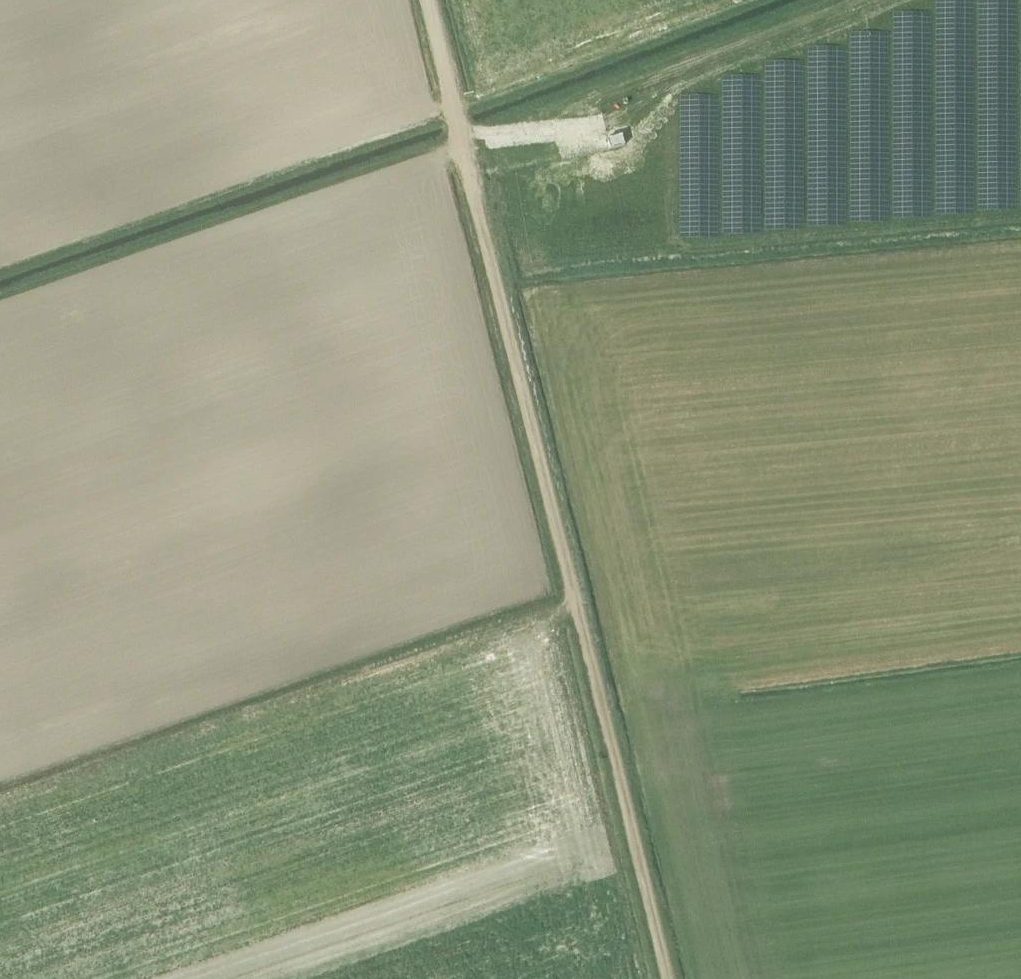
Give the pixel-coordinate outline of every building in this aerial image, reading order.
[(621,136),(606,139),(609,150),(624,146),(621,136)]
